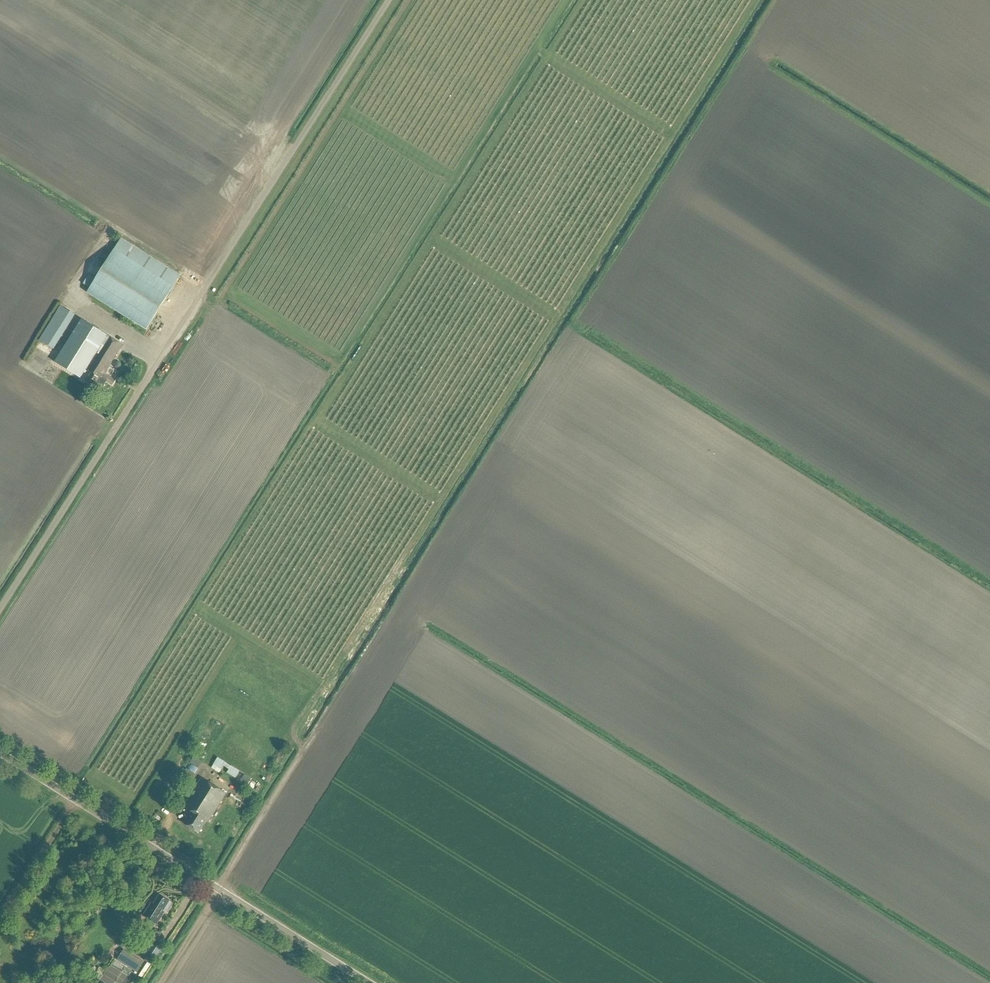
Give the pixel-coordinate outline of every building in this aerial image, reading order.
[(146,330),(173,287),(180,277),(121,240),(87,294),(146,330)] [(58,347),(79,312),(64,303),(43,338),(58,347)] [(105,374),(123,344),(81,319),(55,362),(80,378),(86,368),(92,372),(86,382),(94,387),(95,386),(101,390),(107,381),(113,385),(116,380),(105,374)] [(199,771),(205,759),(196,754),(189,766),(199,771)] [(263,769),(265,765),(253,757),(250,762),(263,769)] [(251,779),(217,758),(210,769),(219,774),(223,766),(229,770),(226,774),(235,779),(236,777),(241,780),(239,783),(246,787),(251,779)] [(208,822),(226,793),(201,778),(184,806),(191,811),(184,822),(199,832),(206,821),(208,822)] [(166,912),(172,902),(159,894),(153,904),(152,902),(143,916),(151,920),(147,927),(152,930),(156,924),(157,924),(165,911),(166,912)] [(118,904),(114,910),(119,914),(123,908),(118,904)] [(157,953),(163,943),(158,939),(151,950),(157,953)] [(138,973),(144,963),(124,950),(117,961),(138,973)] [(142,979),(150,967),(146,965),(139,977),(142,979)] [(49,982),(39,974),(32,982),(34,982),(48,982),(49,982)]
